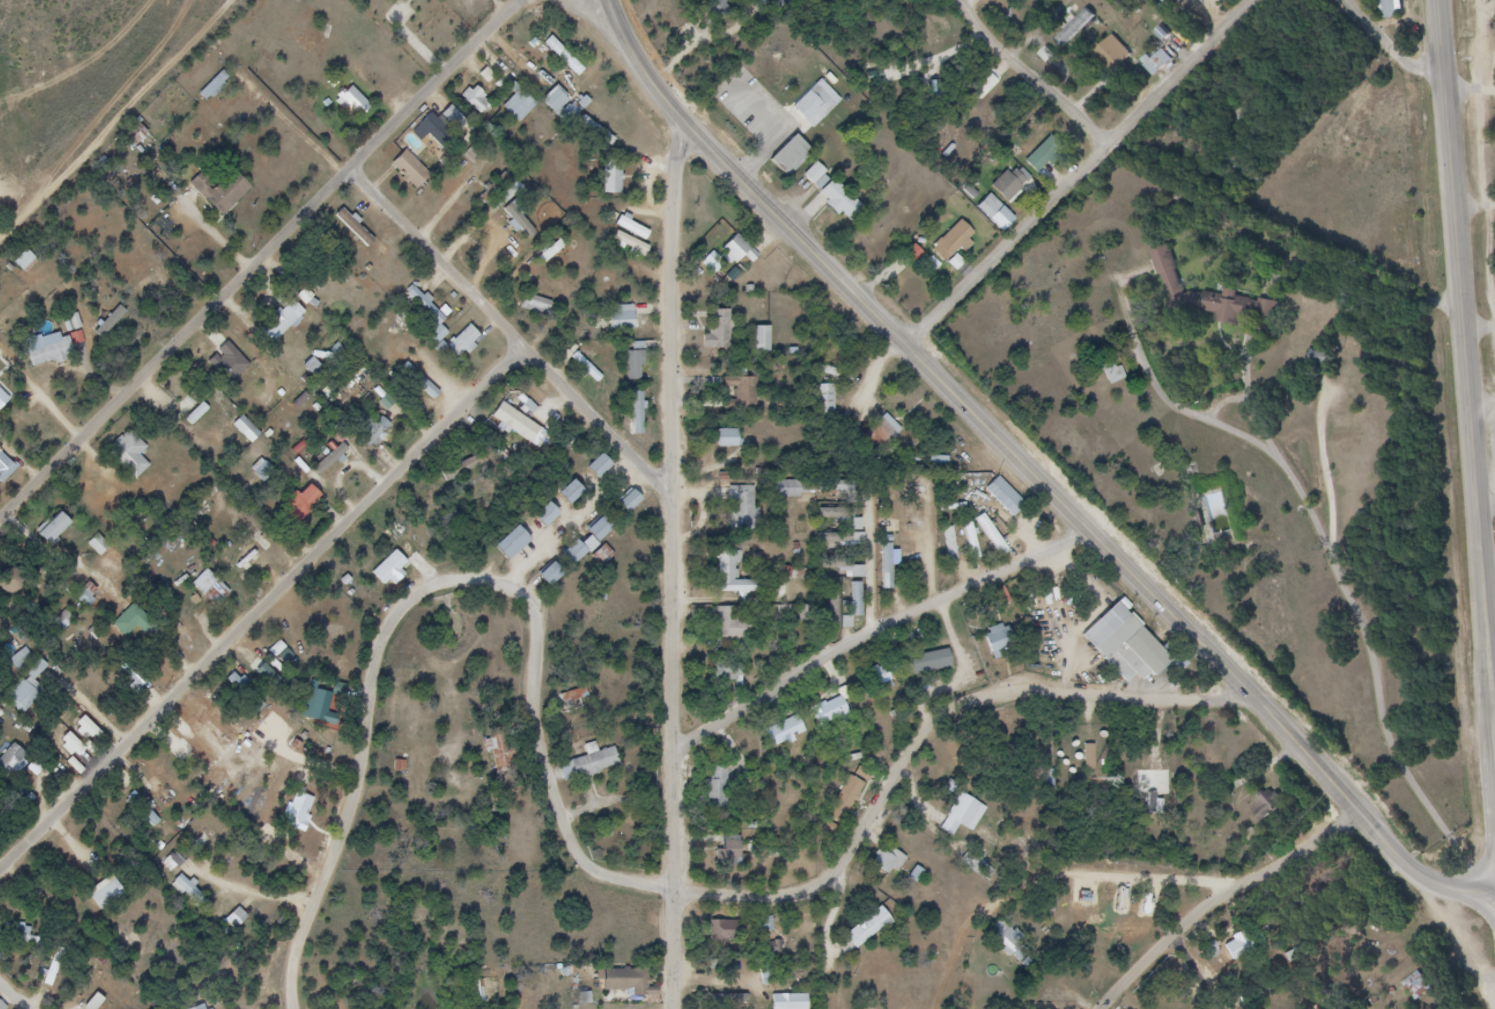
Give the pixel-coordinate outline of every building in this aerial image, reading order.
[(725,4),(729,0),(714,0),(704,9),(719,25),(733,12),(725,4)] [(1204,13),(1213,3),(1210,0),(1192,0),(1204,13)] [(1401,19),(1401,0),(1382,0),(1382,19),(1401,19)] [(1094,17),(1086,10),(1054,42),(1062,50),(1094,17)] [(545,44),(578,77),(585,71),(551,37),(545,44)] [(1119,39),(1103,55),(1121,72),(1137,55),(1119,39)] [(1172,54),(1159,63),(1155,58),(1148,63),(1161,79),(1180,65),(1172,54)] [(208,103),(229,82),(221,74),(200,95),(208,103)] [(830,84),(801,113),(821,134),(851,105),(830,84)] [(520,123),(537,105),(515,85),(511,90),(516,95),(504,108),(520,123)] [(990,86),(980,97),(990,105),(999,94),(990,86)] [(489,109),(480,87),(464,93),(473,116),(489,109)] [(359,90),(380,109),(369,121),(348,102),(359,90)] [(566,99),(556,90),(543,102),(553,112),(566,99)] [(990,139),(1001,124),(975,104),(964,119),(990,139)] [(431,112),(418,125),(442,149),(455,136),(431,112)] [(615,140),(584,117),(579,125),(610,148),(615,140)] [(148,134),(138,125),(123,140),(132,150),(148,134)] [(1061,140),(1034,168),(1045,179),(1072,150),(1061,140)] [(803,141),(777,168),(796,186),(822,159),(803,141)] [(414,154),(401,169),(426,193),(440,178),(414,154)] [(612,165),(612,201),(631,201),(631,165),(612,165)] [(826,165),(811,181),(839,208),(835,213),(846,223),(849,220),(859,229),(875,212),(826,165)] [(1030,173),(1020,183),(1014,178),(1000,193),(1014,207),(1039,182),(1030,173)] [(213,174),(200,186),(231,219),(259,193),(247,180),(232,194),(213,174)] [(998,199),(1011,212),(998,226),(985,212),(998,199)] [(505,209),(528,240),(535,234),(513,203),(505,209)] [(375,242),(342,209),(335,215),(368,248),(375,242)] [(650,233),(621,217),(617,225),(646,241),(650,233)] [(933,249),(946,263),(974,235),(960,221),(933,249)] [(512,255),(488,223),(481,228),(504,260),(512,255)] [(649,249),(618,232),(614,240),(645,256),(649,249)] [(959,235),(949,245),(954,249),(949,255),(958,263),(973,248),(959,235)] [(746,238),(730,254),(745,269),(753,262),(759,268),(768,260),(746,238)] [(565,247),(558,239),(539,255),(546,263),(565,247)] [(35,259),(27,251),(15,264),(23,271),(35,259)] [(1160,259),(1179,316),(1193,313),(1196,324),(1219,326),(1245,333),(1245,329),(1257,332),(1257,340),(1278,344),(1283,307),(1261,299),(1259,310),(1233,305),(1193,301),(1179,255),(1160,259)] [(446,320),(414,287),(405,297),(435,328),(425,337),(436,348),(450,335),(440,326),(446,320)] [(548,317),(553,303),(526,294),(521,308),(548,317)] [(274,344),(305,313),(293,301),(262,332),(274,344)] [(611,306),(611,329),(634,329),(634,306),(611,306)] [(625,311),(625,318),(618,318),(619,336),(645,335),(644,310),(625,311)] [(711,314),(711,357),(738,357),(737,313),(711,314)] [(449,346),(458,357),(480,337),(471,327),(449,346)] [(755,355),(770,355),(770,327),(755,327),(755,355)] [(478,330),(454,351),(466,364),(489,342),(478,330)] [(68,338),(50,343),(48,339),(31,343),(38,373),(75,364),(68,338)] [(220,355),(213,360),(231,382),(250,367),(230,342),(218,352),(220,355)] [(641,347),(641,357),(635,357),(635,387),(648,387),(648,371),(656,371),(657,347),(641,347)] [(643,381),(643,353),(628,353),(628,381),(643,381)] [(588,357),(582,364),(604,387),(611,380),(588,357)] [(317,378),(324,370),(312,360),(305,368),(317,378)] [(431,404),(440,395),(408,363),(399,372),(431,404)] [(732,382),(732,397),(743,397),(743,421),(766,421),(766,382),(732,382)] [(834,417),(834,385),(817,385),(817,417),(834,417)] [(3,416),(16,403),(0,386),(0,413),(3,416)] [(540,387),(529,403),(519,396),(500,422),(541,450),(552,434),(544,429),(562,403),(540,387)] [(633,435),(644,435),(644,390),(633,390),(633,435)] [(212,439),(224,428),(218,422),(232,408),(216,392),(183,424),(199,441),(207,433),(212,439)] [(641,396),(641,443),(652,443),(652,418),(656,418),(656,408),(652,408),(652,396),(641,396)] [(403,400),(396,398),(394,406),(400,408),(403,400)] [(886,447),(902,431),(887,415),(875,426),(879,430),(874,435),(886,447)] [(233,426),(251,444),(261,434),(243,416),(233,426)] [(380,419),(376,425),(362,416),(353,430),(378,447),(391,426),(380,419)] [(738,447),(738,430),(717,430),(717,447),(738,447)] [(148,448),(130,431),(108,452),(136,480),(150,466),(140,456),(148,448)] [(328,473),(342,466),(324,432),(311,438),(328,473)] [(727,438),(727,441),(722,441),(723,452),(727,452),(727,457),(748,457),(748,438),(727,438)] [(0,451),(0,477),(5,482),(18,469),(0,451)] [(611,467),(600,455),(586,469),(598,481),(611,467)] [(948,466),(948,456),(908,456),(908,466),(948,466)] [(275,473),(263,460),(252,470),(264,483),(275,473)] [(612,463),(596,477),(607,488),(622,474),(612,463)] [(999,478),(986,490),(1014,517),(1026,505),(999,478)] [(557,494),(568,507),(583,493),(572,481),(557,494)] [(800,499),(800,481),(777,481),(777,499),(800,499)] [(321,499),(308,487),(288,508),(300,520),(321,499)] [(581,490),(568,503),(578,514),(592,501),(581,490)] [(627,515),(642,501),(630,490),(616,504),(627,515)] [(736,494),(736,511),(742,511),(742,516),(738,516),(738,541),(762,540),(762,494),(736,494)] [(868,539),(878,539),(878,498),(868,498),(868,539)] [(641,499),(627,514),(636,523),(650,508),(641,499)] [(533,518),(544,529),(558,515),(547,504),(533,518)] [(557,511),(543,525),(553,535),(567,522),(557,511)] [(48,547),(70,524),(58,513),(36,535),(48,547)] [(978,518),(999,558),(1007,554),(987,514),(978,518)] [(596,544),(613,527),(601,516),(585,533),(596,544)] [(861,519),(849,519),(849,530),(861,530),(861,519)] [(964,525),(973,560),(982,557),(973,523),(964,525)] [(529,542),(515,527),(493,548),(507,563),(529,542)] [(945,528),(948,562),(957,561),(954,528),(945,528)] [(609,530),(596,543),(607,553),(620,540),(609,530)] [(227,569),(240,581),(277,543),(264,531),(227,569)] [(101,557),(111,546),(98,534),(88,545),(101,557)] [(526,534),(538,548),(517,568),(504,554),(526,534)] [(864,534),(823,534),(823,543),(840,543),(840,549),(864,549),(864,534)] [(560,554),(570,567),(586,554),(576,542),(560,554)] [(585,550),(595,562),(581,575),(570,562),(585,550)] [(394,586),(405,575),(400,571),(407,563),(395,551),(372,574),(385,586),(389,581),(394,586)] [(722,557),(722,569),(727,568),(727,586),(723,586),(723,602),(769,602),(769,589),(747,589),(747,578),(743,578),(743,572),(750,572),(750,557),(722,557)] [(548,589),(564,574),(552,562),(537,578),(548,589)] [(864,578),(864,566),(826,566),(826,578),(864,578)] [(26,583),(10,568),(0,579),(0,589),(11,599),(26,583)] [(793,570),(783,568),(781,577),(790,579),(793,570)] [(881,597),(891,597),(891,569),(881,569),(881,597)] [(561,571),(546,585),(556,596),(572,583),(561,571)] [(87,608),(99,595),(88,584),(76,597),(87,608)] [(839,592),(829,592),(829,627),(839,627),(839,592)] [(1125,610),(1091,642),(1134,687),(1141,680),(1149,689),(1157,681),(1161,686),(1180,668),(1125,610)] [(64,633),(76,620),(66,611),(54,625),(64,633)] [(724,616),(724,628),(719,628),(719,649),(758,648),(758,623),(747,623),(747,616),(724,616)] [(997,634),(999,639),(993,641),(1002,666),(1011,663),(1009,657),(1024,651),(1018,636),(1014,637),(1010,628),(997,634)] [(20,672),(35,659),(26,648),(11,661),(20,672)] [(917,662),(922,683),(960,675),(956,655),(917,662)] [(34,683),(49,668),(41,660),(5,697),(24,715),(45,694),(34,683)] [(743,663),(713,663),(713,683),(743,683),(743,663)] [(881,694),(895,687),(884,663),(869,670),(881,694)] [(881,673),(886,684),(874,689),(880,702),(904,692),(893,668),(881,673)] [(227,679),(244,697),(252,689),(235,671),(227,679)] [(589,696),(583,686),(573,692),(579,701),(589,696)] [(301,718),(335,727),(338,717),(327,714),(332,695),(310,689),(301,718)] [(822,712),(834,734),(860,720),(850,702),(836,710),(833,706),(822,712)] [(807,736),(799,716),(767,730),(775,750),(807,736)] [(82,732),(69,718),(46,740),(59,754),(82,732)] [(804,720),(793,726),(796,731),(778,741),(786,754),(815,738),(804,720)] [(513,768),(514,738),(487,738),(486,752),(501,752),(501,768),(513,768)] [(14,744),(0,759),(0,773),(6,779),(27,756),(14,744)] [(206,753),(215,762),(223,754),(214,745),(206,753)] [(592,750),(595,761),(579,767),(584,783),(629,769),(623,751),(609,756),(605,746),(592,750)] [(729,809),(729,766),(707,766),(707,809),(729,809)] [(868,770),(861,783),(857,781),(833,823),(850,833),(882,778),(868,770)] [(1054,771),(1046,771),(1046,792),(1054,792),(1054,771)] [(713,786),(713,820),(735,820),(735,786),(713,786)] [(160,823),(137,791),(128,798),(152,829),(160,823)] [(317,801),(298,793),(282,827),(301,836),(317,801)] [(1260,804),(1263,808),(1259,811),(1268,826),(1285,815),(1273,795),(1260,804)] [(980,802),(963,796),(953,823),(970,830),(980,802)] [(173,874),(210,837),(197,825),(161,862),(173,874)] [(730,832),(730,873),(750,873),(750,839),(746,839),(746,832),(730,832)] [(902,855),(899,860),(885,852),(874,871),(904,887),(917,863),(902,855)] [(214,904),(180,877),(173,885),(206,913),(214,904)] [(100,911),(125,897),(116,881),(91,895),(100,911)] [(207,920),(215,929),(226,919),(235,930),(241,925),(248,933),(268,915),(264,910),(251,922),(236,905),(244,898),(238,892),(207,920)] [(857,951),(890,920),(878,907),(845,939),(857,951)] [(895,911),(850,942),(862,958),(914,922),(906,911),(899,916),(895,911)] [(991,929),(1011,955),(1027,943),(1006,917),(991,929)] [(799,920),(801,941),(817,940),(816,919),(799,920)] [(764,921),(764,941),(782,941),(782,921),(764,921)] [(719,924),(719,944),(725,944),(725,949),(738,949),(738,924),(719,924)] [(39,938),(6,925),(2,936),(35,948),(39,938)] [(1223,951),(1250,950),(1249,937),(1223,938),(1223,951)] [(59,966),(49,962),(40,984),(51,988),(59,966)] [(1427,974),(1410,986),(1425,1005),(1441,993),(1427,974)] [(607,980),(607,988),(612,988),(612,994),(640,994),(640,1000),(653,1000),(653,994),(659,994),(659,980),(607,980)] [(781,1008),(818,1008),(817,996),(781,997),(781,1008)]
